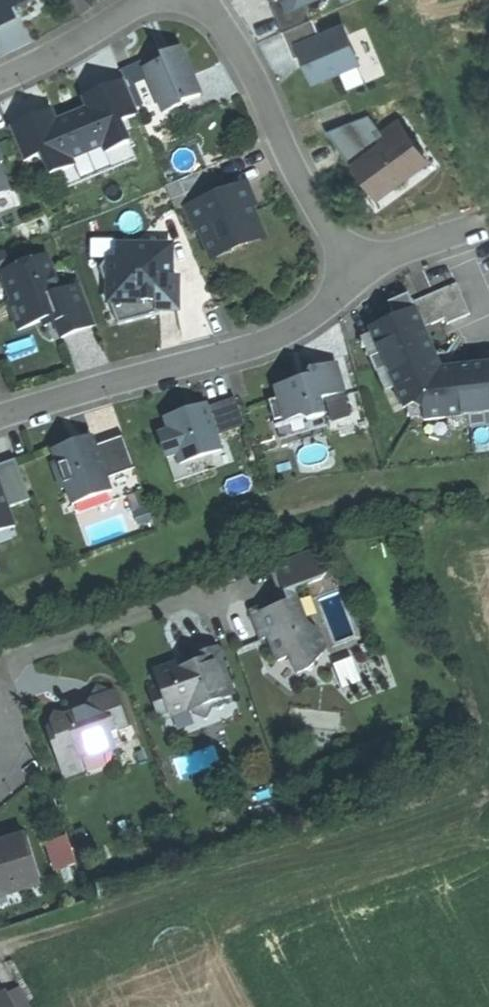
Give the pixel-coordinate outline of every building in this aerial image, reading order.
[(19,14),(16,8),(23,5),(33,0),(0,0),(0,23),(19,14)] [(275,1),(271,3),(283,31),(311,19),(304,3),(311,0),(275,0),(275,1)] [(312,18),(311,19),(283,31),(294,58),(303,54),(306,61),(314,81),(358,62),(343,26),(320,36),(312,18)] [(160,61),(144,68),(163,113),(182,105),(181,102),(199,94),(180,48),(170,52),(172,56),(160,61)] [(87,108),(71,115),(87,153),(102,146),(105,153),(128,143),(119,121),(138,113),(124,80),(95,92),(98,99),(85,104),(87,108)] [(82,97),(85,104),(98,99),(95,92),(89,94),(82,97)] [(188,118),(182,105),(163,113),(169,126),(188,118)] [(44,113),(38,116),(41,123),(54,117),(51,110),(44,113)] [(42,153),(50,175),(73,165),(71,159),(87,153),(71,115),(55,121),(54,117),(41,123),(38,116),(9,128),(23,161),(42,153)] [(402,125),(349,164),(376,200),(429,162),(402,125)] [(135,159),(128,143),(105,153),(102,146),(87,153),(96,175),(135,159)] [(57,191),(96,175),(87,153),(71,159),(73,165),(50,175),(57,191)] [(206,168),(164,185),(176,213),(191,206),(218,195),(206,168)] [(9,191),(0,170),(0,195),(9,191)] [(242,185),(218,195),(191,206),(209,251),(227,243),(225,238),(236,233),(258,224),(242,185)] [(162,258),(162,245),(117,245),(117,259),(106,259),(99,268),(104,280),(109,280),(109,301),(118,325),(139,319),(160,314),(160,308),(177,308),(177,277),(171,277),(170,258),(162,258)] [(46,255),(3,271),(14,300),(7,303),(17,330),(42,320),(53,316),(55,322),(61,337),(95,324),(80,284),(59,292),(46,255)] [(7,303),(14,300),(3,271),(0,273),(0,306),(7,303)] [(456,283),(413,301),(419,316),(426,313),(431,323),(444,318),(447,323),(469,313),(456,283)] [(388,302),(391,310),(411,302),(408,294),(388,302)] [(423,327),(419,316),(413,301),(411,302),(391,310),(394,317),(371,327),(406,408),(414,404),(423,410),(424,419),(488,412),(488,363),(484,364),(441,368),(423,327)] [(423,327),(431,323),(426,313),(419,316),(423,327)] [(50,324),(55,322),(53,316),(42,320),(44,326),(50,324)] [(404,409),(406,408),(371,327),(369,328),(404,409)] [(295,381),(275,387),(278,398),(269,401),(274,420),(284,417),(285,421),(301,416),(307,420),(324,415),(320,398),(344,392),(335,362),(309,370),(310,373),(311,377),(295,381)] [(294,378),(295,381),(311,377),(310,373),(301,376),(294,378)] [(207,408),(206,405),(188,410),(189,414),(207,408)] [(182,413),(165,418),(169,430),(159,433),(167,457),(177,454),(180,463),(203,455),(221,449),(207,408),(189,414),(188,410),(182,413)] [(424,419),(424,421),(488,414),(488,412),(424,419)] [(70,444),(53,450),(57,462),(52,463),(61,489),(66,487),(72,504),(111,491),(106,478),(135,468),(123,435),(94,445),(91,436),(70,444)] [(207,469),(203,455),(180,463),(177,454),(167,457),(175,480),(207,469)] [(14,526),(7,507),(30,499),(16,459),(0,465),(0,531),(14,526)] [(296,674),(308,669),(324,648),(320,635),(296,617),(293,608),(298,606),(293,589),(320,579),(327,571),(319,549),(274,565),(279,579),(283,592),(273,596),(277,607),(270,615),(253,621),(259,639),(267,636),(275,661),(290,656),(296,674)] [(233,694),(216,647),(192,655),(194,663),(177,669),(174,662),(153,670),(156,680),(145,684),(156,716),(168,711),(170,717),(191,709),(192,714),(205,720),(211,707),(210,703),(233,694)] [(177,669),(194,663),(192,655),(183,659),(174,662),(177,669)] [(53,734),(55,742),(49,744),(60,777),(80,770),(76,757),(110,745),(106,734),(126,727),(114,693),(96,685),(83,712),(79,721),(71,718),(49,724),(53,734)] [(79,721),(83,712),(49,722),(49,724),(71,718),(79,721)] [(39,882),(24,835),(0,842),(0,894),(39,882)] [(66,836),(47,843),(56,868),(75,862),(71,850),(66,836)] [(21,987),(5,996),(11,1006),(31,1006),(21,987)] [(5,996),(0,999),(0,1006),(11,1006),(5,996)]
